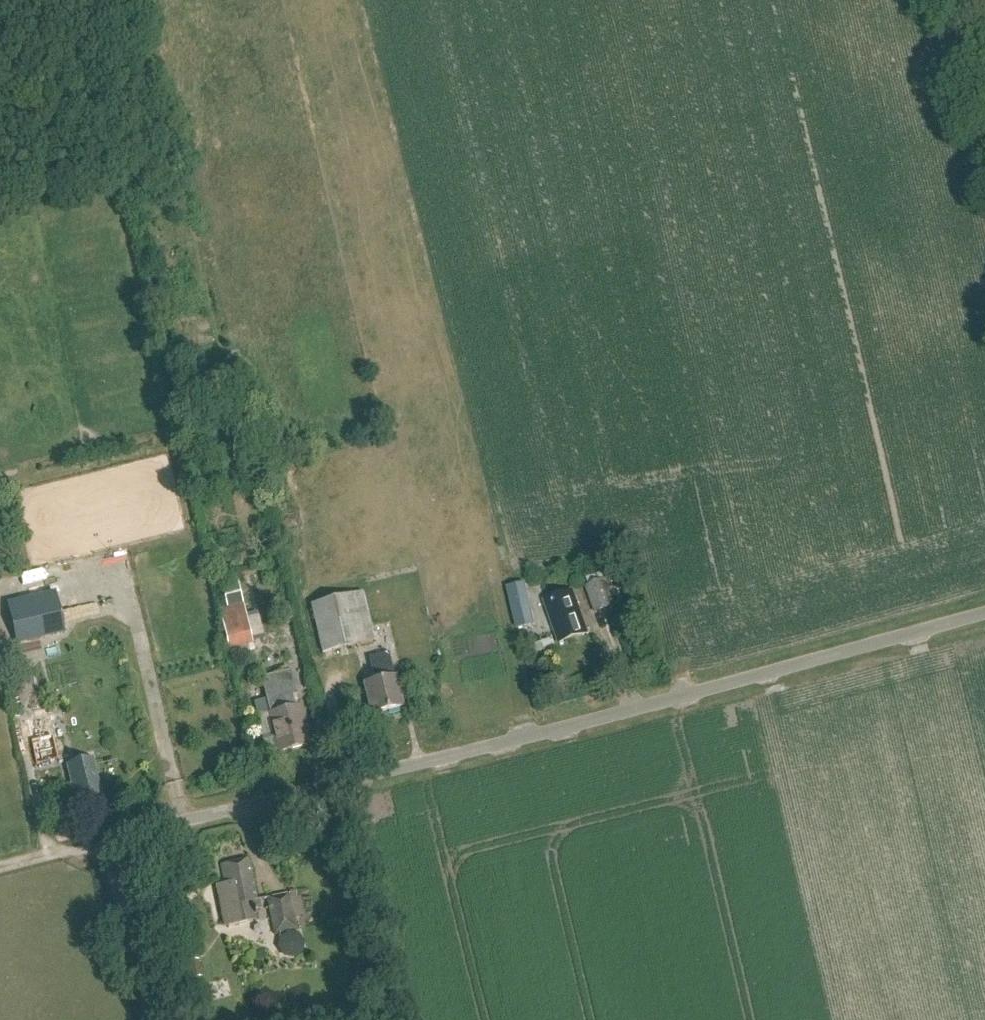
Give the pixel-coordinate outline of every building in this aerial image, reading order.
[(595,614),(616,606),(607,579),(585,587),(595,614)] [(227,609),(222,610),(231,649),(255,643),(240,582),(222,586),(227,609)] [(524,584),(508,587),(518,629),(534,625),(524,584)] [(311,604),(322,654),(375,640),(363,591),(311,604)] [(560,643),(572,639),(568,629),(584,623),(572,591),(545,601),(560,643)] [(7,606),(15,638),(64,626),(57,594),(7,606)] [(394,676),(388,653),(369,658),(375,681),(365,683),(372,714),(402,707),(395,676),(394,676)] [(275,733),(279,752),(309,745),(300,707),(295,708),(292,695),(296,694),(291,671),(261,678),(270,715),(258,718),(263,736),(275,733)] [(26,720),(36,764),(58,758),(47,715),(26,720)] [(76,801),(101,795),(93,759),(68,765),(76,801)] [(257,900),(249,859),(221,865),(225,884),(217,886),(225,925),(257,919),(256,913),(258,913),(257,908),(262,907),(260,899),(257,900)] [(277,933),(299,928),(291,893),(269,898),(277,933)] [(282,939),(280,947),(285,954),(293,955),(300,951),(302,943),(297,936),(289,934),(282,939)]
